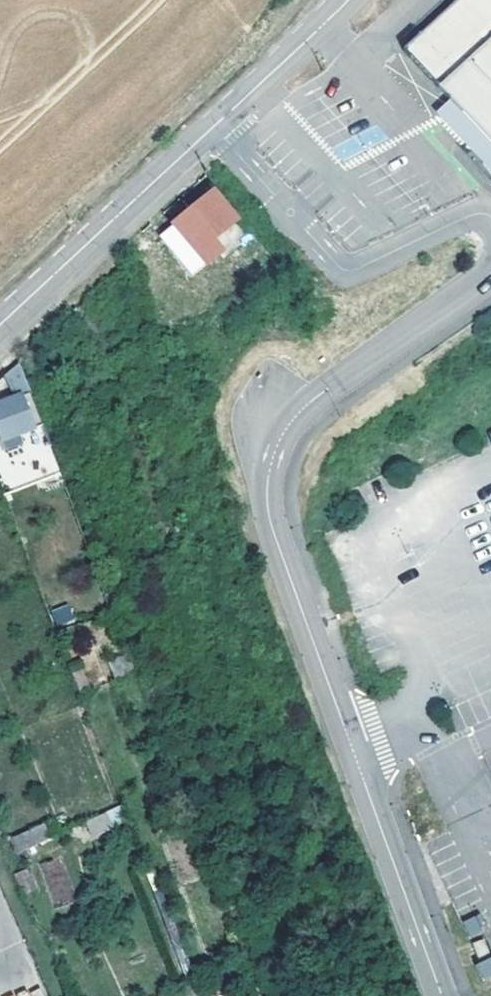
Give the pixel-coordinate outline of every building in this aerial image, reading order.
[(404,48),(480,133),(490,145),(490,0),(456,0),(404,48)] [(211,241),(237,221),(214,193),(158,237),(189,274),(219,252),(211,241)] [(245,232),(237,221),(211,241),(219,252),(245,232)] [(8,371),(17,396),(0,403),(0,440),(4,439),(20,433),(27,430),(45,424),(44,424),(21,360),(8,371)] [(20,433),(4,439),(7,449),(24,443),(20,433)] [(70,604),(50,609),(53,625),(73,620),(70,604)] [(86,817),(92,835),(125,825),(120,807),(86,817)] [(45,823),(9,835),(14,850),(50,839),(45,823)] [(65,857),(43,861),(50,906),(73,902),(65,857)] [(483,980),(490,976),(490,957),(475,965),(483,980)]
